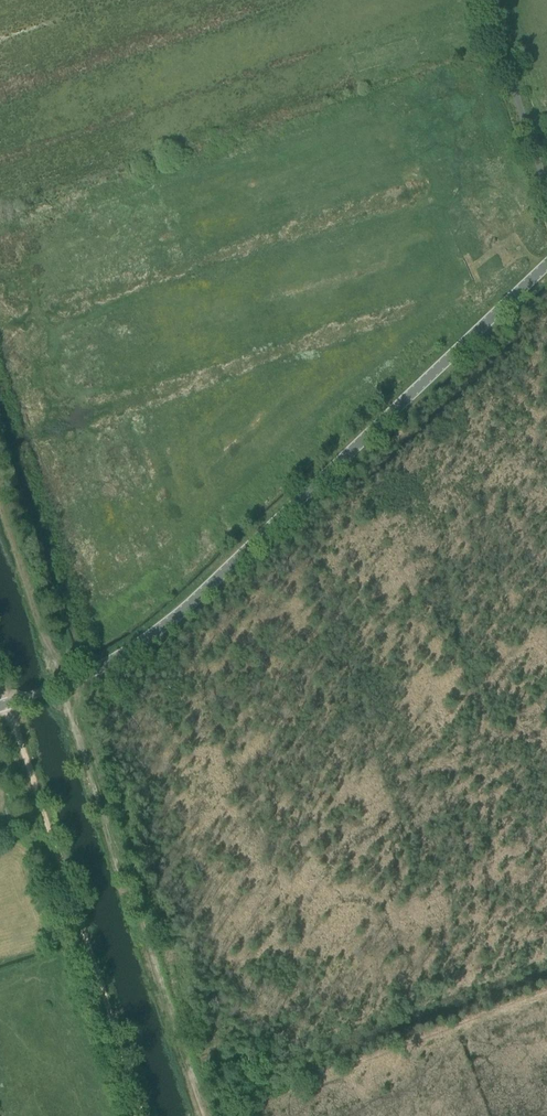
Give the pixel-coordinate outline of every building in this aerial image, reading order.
[(22,759),(10,763),(15,780),(28,776),(22,759)]
